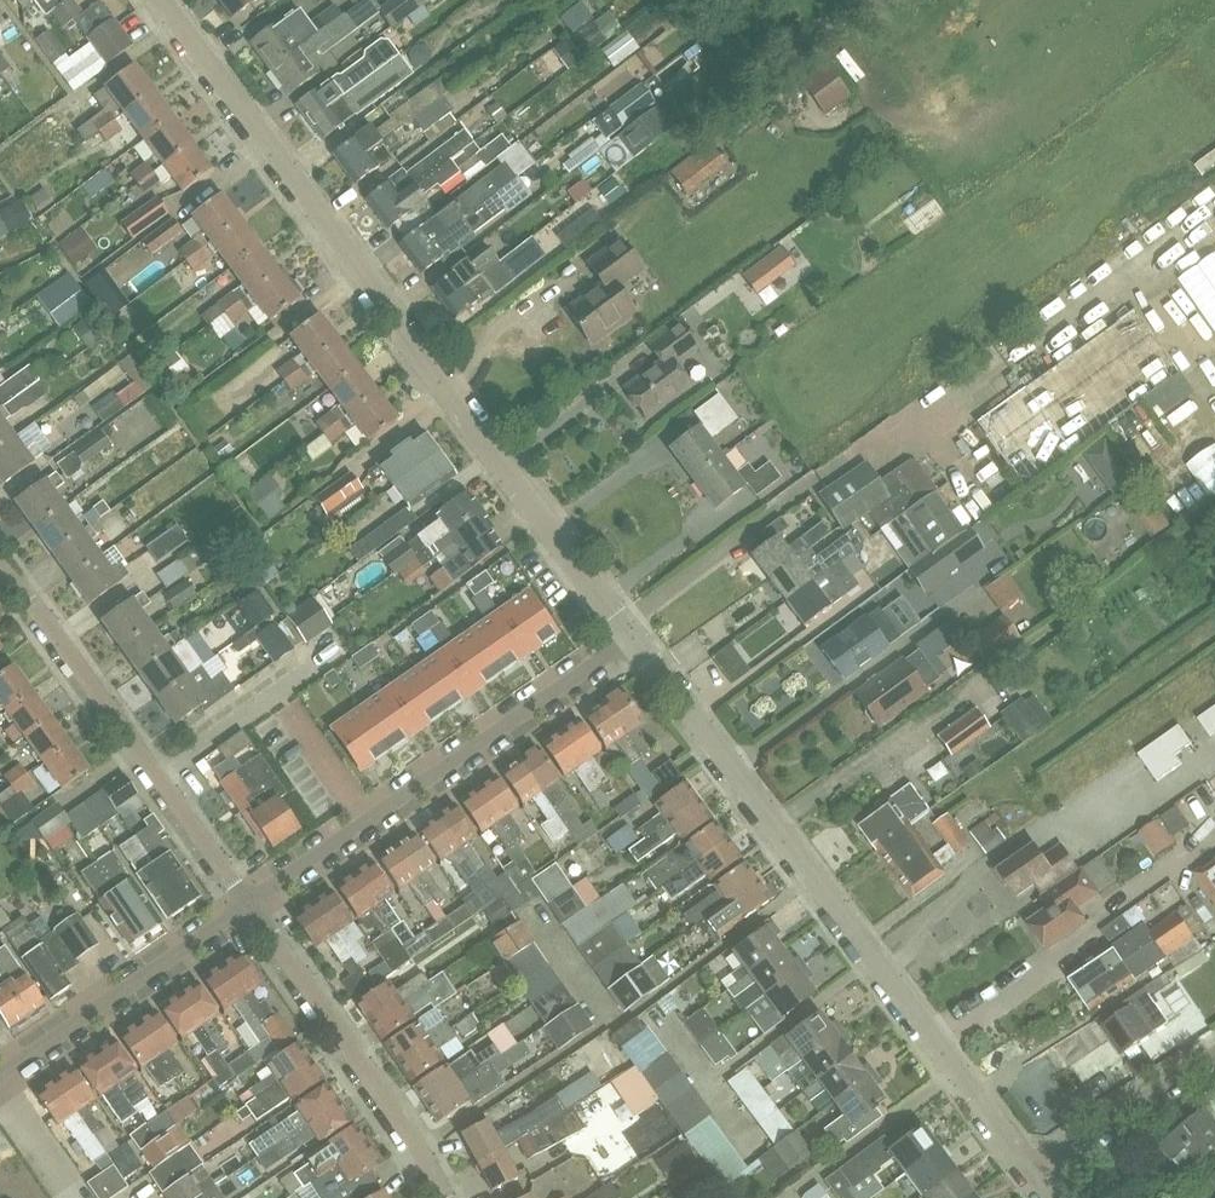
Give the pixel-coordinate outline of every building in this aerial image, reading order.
[(22,8),(33,0),(15,0),(22,8)] [(72,20),(57,0),(36,0),(47,15),(52,11),(63,26),(72,20)] [(72,20),(80,13),(70,0),(57,0),(72,20)] [(232,18),(256,0),(219,0),(232,18)] [(391,29),(430,0),(390,0),(377,10),(391,29)] [(309,25),(298,9),(251,44),(270,70),(324,30),(325,29),(343,16),(335,6),(309,25)] [(620,28),(608,11),(570,41),(567,38),(552,49),(567,69),(620,28)] [(290,96),(319,74),(308,59),(324,47),(327,51),(354,31),(343,16),(325,29),(324,30),(270,70),(290,96)] [(133,44),(117,23),(113,17),(86,38),(107,65),(133,44)] [(35,39),(53,63),(67,53),(49,29),(35,39)] [(601,50),(613,66),(639,47),(626,30),(601,50)] [(331,81),(330,81),(318,90),(318,89),(297,105),(310,123),(355,89),(382,69),(399,57),(388,42),(381,41),(366,52),(366,59),(333,84),(331,81)] [(0,74),(9,67),(0,55),(0,74)] [(355,89),(310,123),(323,140),(344,124),(411,73),(399,57),(382,69),(355,89)] [(801,80),(825,113),(850,94),(826,62),(801,80)] [(91,121),(78,131),(84,140),(85,139),(97,130),(98,132),(114,120),(122,114),(124,112),(153,91),(134,64),(134,65),(105,86),(105,87),(106,88),(95,96),(106,110),(91,121)] [(390,119),(375,131),(370,125),(355,136),(357,138),(334,155),(345,170),(383,141),(399,129),(412,119),(450,91),(441,79),(409,102),(401,90),(381,105),(388,115),(390,119)] [(608,108),(623,128),(656,103),(640,83),(608,108)] [(153,91),(124,112),(131,121),(144,139),(173,117),(153,91)] [(402,146),(449,111),(441,100),(413,120),(412,119),(399,129),(383,141),(345,170),(356,185),(378,168),(380,170),(396,158),(389,150),(400,142),(402,146)] [(616,137),(633,158),(674,127),(657,105),(616,137)] [(144,139),(155,154),(130,173),(137,184),(154,172),(163,165),(192,143),(173,117),(144,139)] [(114,120),(98,132),(106,142),(122,130),(114,120)] [(389,182),(366,200),(378,215),(416,186),(451,160),(472,144),(471,143),(463,132),(449,142),(448,141),(406,173),(403,169),(388,180),(389,182)] [(478,152),(475,154),(476,155),(485,167),(501,155),(509,149),(512,147),(511,147),(516,143),(509,135),(505,139),(501,134),(478,152)] [(154,172),(137,184),(145,194),(160,183),(162,185),(172,177),(183,191),(212,170),(192,143),(163,165),(154,172)] [(675,170),(685,190),(711,177),(702,157),(675,170)] [(416,186),(378,215),(389,230),(412,213),(413,215),(429,203),(423,195),(437,185),(439,188),(460,172),(458,169),(451,160),(416,186)] [(90,199),(114,180),(105,168),(81,187),(90,199)] [(487,177),(436,214),(421,225),(423,227),(400,245),(411,259),(478,209),(494,197),(493,195),(497,191),(487,177)] [(604,185),(615,200),(625,193),(614,178),(604,185)] [(188,244),(179,251),(186,261),(201,249),(211,242),(241,220),(221,194),(191,216),(202,230),(187,242),(188,244)] [(36,220),(24,197),(0,210),(0,233),(2,237),(36,220)] [(156,197),(133,215),(121,223),(132,239),(168,213),(156,197)] [(494,197),(478,209),(411,259),(422,274),(445,257),(447,259),(462,248),(459,244),(471,235),(488,222),(504,211),(494,197)] [(1214,244),(1214,201),(1203,208),(1198,200),(1173,216),(1178,223),(1161,234),(1171,249),(1145,265),(1156,282),(1214,244)] [(603,221),(593,208),(557,236),(566,249),(603,221)] [(170,218),(141,239),(150,253),(180,232),(170,218)] [(241,220),(211,242),(230,268),(260,246),(241,220)] [(90,253),(75,232),(58,244),(73,265),(90,253)] [(604,282),(568,309),(592,342),(635,311),(617,286),(642,267),(621,239),(589,262),(604,282)] [(449,277),(433,289),(445,304),(455,296),(483,276),(500,263),(486,245),(447,275),(449,277)] [(240,301),(250,294),(279,272),(260,246),(230,268),(243,284),(233,291),(240,301)] [(517,250),(500,263),(483,276),(455,296),(445,304),(456,319),(479,302),(480,304),(496,293),(490,285),(500,278),(502,280),(530,258),(522,246),(517,250)] [(743,276),(757,294),(795,266),(781,247),(743,276)] [(201,249),(186,261),(193,270),(208,258),(201,249)] [(1181,277),(1200,308),(1192,312),(1199,324),(1208,319),(1214,331),(1214,256),(1181,277)] [(105,270),(89,281),(114,315),(130,304),(105,270)] [(279,272),(250,294),(240,301),(247,310),(257,303),(270,320),(299,298),(296,295),(302,291),(294,280),(288,284),(279,272)] [(224,313),(240,301),(233,291),(217,303),(224,313)] [(247,310),(240,301),(224,313),(231,322),(247,310)] [(985,435),(1021,485),(1179,373),(1134,310),(987,414),(985,435)] [(302,352),(293,359),(292,359),(276,371),(283,381),(338,340),(318,314),(289,335),(302,352)] [(663,360),(626,387),(648,415),(689,384),(674,364),(698,346),(680,322),(650,344),(663,360)] [(338,340),(283,381),(291,391),(308,379),(307,379),(316,372),(328,388),(358,366),(338,340)] [(2,406),(39,378),(30,366),(0,388),(0,408),(2,406)] [(330,411),(315,423),(305,430),(313,441),(377,393),(358,366),(328,388),(340,403),(330,410),(330,411)] [(2,406),(0,408),(0,448),(15,437),(4,422),(48,391),(39,378),(2,406)] [(80,407),(92,399),(85,389),(73,398),(80,407)] [(145,397),(168,429),(179,421),(156,389),(145,397)] [(313,441),(303,448),(312,461),(332,447),(330,443),(346,432),(345,431),(355,424),(368,441),(397,419),(377,393),(313,441)] [(703,424),(683,439),(671,448),(693,478),(722,457),(709,439),(738,418),(720,394),(694,413),(703,424)] [(111,443),(102,431),(74,450),(82,462),(103,449),(111,443)] [(377,465),(368,472),(375,481),(384,474),(393,486),(394,486),(439,453),(423,431),(377,464),(377,465)] [(15,437),(0,448),(0,481),(2,484),(33,462),(33,461),(42,455),(34,444),(25,450),(15,437)] [(1106,440),(1086,456),(1116,494),(1137,479),(1106,440)] [(1192,464),(1214,502),(1214,501),(1214,451),(1192,464)] [(394,486),(393,486),(408,506),(410,509),(455,475),(439,453),(394,486)] [(734,474),(722,457),(693,478),(715,508),(748,484),(757,496),(782,477),(770,462),(755,473),(748,464),(734,474)] [(867,465),(823,498),(844,527),(867,510),(881,528),(904,512),(919,534),(931,552),(933,554),(963,533),(935,493),(938,491),(919,462),(911,461),(895,472),(899,478),(884,489),(880,483),(867,465)] [(63,484),(55,473),(46,480),(46,479),(15,502),(33,527),(64,505),(54,491),(63,484)] [(245,491),(267,522),(286,508),(277,495),(282,491),(269,473),(245,491)] [(361,490),(359,488),(349,474),(316,497),(330,517),(364,493),(361,490)] [(1126,496),(1155,539),(1169,530),(1139,487),(1126,496)] [(417,556),(480,509),(467,492),(436,515),(435,514),(422,523),(427,529),(405,545),(399,537),(378,553),(394,573),(397,570),(415,557),(417,556)] [(102,501),(93,508),(100,518),(109,511),(102,501)] [(75,520),(64,505),(33,527),(52,553),(88,526),(81,516),(75,520)] [(454,581),(505,543),(480,509),(417,556),(415,557),(422,567),(456,542),(461,549),(441,564),(454,581)] [(781,517),(752,538),(759,548),(752,554),(770,577),(796,558),(797,558),(824,538),(831,533),(822,521),(788,546),(779,534),(789,527),(781,517)] [(982,521),(970,530),(982,547),(994,538),(982,521)] [(145,547),(153,558),(157,563),(188,540),(177,524),(145,547)] [(384,524),(349,549),(359,561),(375,549),(393,536),(384,524)] [(96,537),(88,526),(52,553),(70,578),(101,556),(91,541),(96,537)] [(852,553),(855,556),(861,550),(863,540),(853,527),(818,556),(803,567),(797,558),(796,558),(770,577),(787,601),(811,583),(827,572),(842,560),(852,553)] [(931,552),(909,568),(923,586),(925,590),(983,548),(982,547),(970,530),(969,528),(963,533),(933,554),(931,552)] [(919,534),(896,550),(908,569),(909,568),(931,552),(919,534)] [(101,556),(70,578),(89,604),(120,582),(119,581),(129,574),(124,567),(128,565),(114,546),(101,556)] [(170,586),(191,571),(182,558),(161,573),(170,586)] [(246,588),(260,579),(248,560),(233,570),(246,588)] [(820,594),(811,583),(787,601),(805,624),(859,584),(842,560),(827,572),(835,582),(820,594)] [(475,578),(484,590),(493,583),(485,571),(475,578)] [(1009,573),(987,590),(1004,612),(1026,596),(1009,573)] [(484,590),(475,578),(465,585),(474,597),(484,590)] [(253,630),(270,618),(275,614),(258,590),(236,605),(253,630)] [(499,612),(528,654),(557,634),(528,592),(499,612)] [(120,647),(151,625),(140,610),(150,604),(142,593),(133,600),(132,599),(102,621),(120,647)] [(288,617),(305,641),(330,622),(313,598),(288,617)] [(887,643),(899,634),(879,607),(823,649),(844,676),(888,644),(887,643)] [(431,611),(421,618),(429,630),(439,623),(431,611)] [(499,612),(471,631),(500,673),(528,654),(499,612)] [(777,612),(717,654),(737,682),(757,668),(749,656),(789,628),(777,612)] [(867,684),(856,692),(867,707),(866,712),(872,720),(877,721),(879,723),(882,722),(886,722),(895,716),(895,711),(925,689),(924,688),(939,677),(939,676),(944,671),(934,657),(967,632),(956,616),(916,646),(919,649),(903,660),(902,659),(881,674),(876,673),(867,679),(867,684)] [(1004,616),(984,631),(971,640),(988,662),(1020,638),(1004,616)] [(429,630),(421,618),(411,625),(419,637),(429,630)] [(254,636),(274,664),(294,649),(275,621),(254,636)] [(151,625),(120,647),(139,672),(183,641),(175,631),(168,636),(168,635),(162,640),(151,625)] [(471,631),(443,650),(473,693),(500,673),(471,631)] [(157,698),(188,676),(201,666),(183,641),(139,672),(157,698)] [(361,651),(369,663),(379,656),(371,644),(361,651)] [(443,650),(415,670),(445,712),(473,693),(443,650)] [(369,663),(361,651),(351,658),(359,670),(369,663)] [(32,690),(13,664),(0,674),(0,702),(6,710),(32,690)] [(332,689),(341,682),(333,670),(323,677),(332,689)] [(445,712),(415,670),(388,689),(417,731),(445,712)] [(188,676),(157,698),(175,724),(200,706),(204,712),(235,690),(223,673),(198,691),(188,676)] [(388,689),(360,709),(389,751),(417,731),(388,689)] [(620,689),(602,702),(640,757),(649,751),(633,728),(642,721),(620,689)] [(51,716),(32,690),(6,710),(25,735),(51,716)] [(1024,742),(1054,722),(1034,692),(1004,713),(1024,742)] [(640,757),(602,702),(584,714),(606,746),(615,740),(632,765),(646,785),(653,795),(662,789),(640,758),(640,757)] [(976,707),(938,735),(951,754),(990,726),(976,707)] [(361,771),(389,751),(360,709),(331,729),(361,771)] [(1203,718),(1214,734),(1214,709),(1203,718)] [(70,742),(51,716),(25,735),(44,761),(70,742)] [(579,717),(561,730),(599,786),(607,780),(591,756),(601,749),(579,717)] [(1177,754),(1192,743),(1179,725),(1163,737),(1176,755),(1177,754)] [(597,787),(599,786),(561,730),(542,742),(565,775),(574,769),(600,807),(608,802),(597,787)] [(228,762),(252,745),(242,732),(218,748),(228,762)] [(1176,755),(1163,737),(1138,755),(1157,782),(1182,764),(1176,755),(1177,754),(1176,755)] [(70,742),(44,761),(63,787),(89,768),(70,742)] [(558,814),(569,830),(579,844),(600,830),(592,819),(583,826),(565,799),(568,797),(559,785),(559,779),(560,778),(538,746),(520,758),(558,814)] [(268,791),(279,784),(259,755),(241,767),(237,761),(232,765),(235,771),(220,781),(241,810),(255,800),(254,798),(267,789),(268,791)] [(558,814),(520,758),(501,771),(523,804),(532,797),(548,821),(541,825),(553,842),(569,830),(558,814)] [(682,773),(671,758),(651,773),(662,788),(682,773)] [(8,779),(0,784),(0,793),(11,784),(28,772),(22,763),(5,775),(8,779)] [(632,765),(626,769),(640,789),(646,785),(642,779),(632,765)] [(11,784),(0,793),(0,803),(14,822),(34,808),(22,791),(34,781),(28,772),(11,784)] [(125,773),(103,788),(116,807),(138,792),(125,773)] [(496,774),(478,786),(517,842),(526,836),(510,813),(519,807),(496,774)] [(661,812),(638,829),(645,837),(699,797),(686,780),(655,803),(661,812)] [(876,807),(857,822),(877,849),(912,824),(911,823),(931,808),(911,781),(891,797),(890,796),(885,800),(881,799),(876,803),(876,807)] [(277,799),(286,794),(279,784),(268,791),(273,798),(260,807),(255,800),(241,810),(261,839),(265,836),(272,846),(298,829),(277,799)] [(507,849),(504,851),(512,861),(502,868),(508,876),(508,875),(516,887),(536,874),(515,844),(517,842),(478,786),(459,799),(482,832),(491,826),(507,849)] [(101,789),(83,802),(100,826),(118,813),(101,789)] [(641,803),(635,793),(613,807),(620,817),(641,803)] [(645,837),(629,849),(638,862),(677,833),(681,839),(713,816),(699,797),(645,837)] [(100,826),(83,802),(65,814),(83,839),(100,826)] [(475,872),(475,871),(484,865),(468,842),(477,836),(455,803),(436,816),(475,872)] [(34,821),(47,839),(70,822),(57,804),(34,821)] [(1169,829),(1184,819),(1176,807),(1161,818),(1169,829)] [(971,831),(986,852),(1006,837),(998,827),(992,831),(989,827),(1001,818),(997,812),(971,831)] [(150,824),(135,835),(153,863),(184,907),(200,896),(169,852),(168,852),(161,842),(167,838),(162,832),(165,830),(153,814),(146,819),(150,824)] [(946,838),(960,829),(949,814),(936,824),(946,838)] [(436,816),(418,828),(440,861),(443,859),(453,864),(465,882),(477,873),(475,871),(475,872),(436,816)] [(1176,844),(1159,819),(1139,833),(1157,858),(1176,844)] [(657,889),(662,886),(729,838),(716,821),(685,844),(689,849),(681,855),(675,854),(671,850),(643,870),(657,889)] [(606,841),(615,854),(637,838),(628,824),(606,841)] [(929,848),(912,824),(877,849),(877,850),(878,849),(895,872),(929,848)] [(935,855),(929,848),(895,872),(913,896),(946,872),(941,865),(970,843),(960,829),(946,838),(950,843),(935,855)] [(413,831),(395,844),(433,899),(437,905),(446,899),(439,890),(426,871),(436,864),(413,831)] [(153,863),(135,835),(118,846),(128,861),(130,860),(139,873),(137,874),(168,918),(184,907),(153,863)] [(741,856),(729,838),(662,886),(671,899),(706,874),(710,879),(741,856)] [(433,899),(395,844),(376,857),(399,889),(408,883),(424,906),(433,899)] [(1049,891),(1080,869),(1064,845),(1046,857),(1038,844),(1018,858),(1015,854),(995,868),(1006,884),(1010,882),(1019,895),(1037,883),(1045,894),(1049,891)] [(112,850),(96,861),(115,889),(146,933),(162,922),(132,878),(130,879),(121,866),(122,865),(112,850)] [(354,873),(392,928),(401,922),(385,899),(394,892),(372,860),(354,873)] [(695,924),(703,919),(759,878),(746,860),(713,884),(717,889),(684,914),(693,926),(695,924)] [(115,889),(96,861),(81,872),(90,886),(91,885),(101,899),(99,900),(130,944),(146,933),(115,889)] [(547,903),(572,886),(557,863),(531,879),(547,903)] [(1214,901),(1214,864),(1205,872),(1203,869),(1196,874),(1214,901)] [(1078,908),(1101,893),(1084,868),(1081,870),(1080,869),(1049,891),(1045,894),(1041,897),(1049,909),(1031,921),(1050,948),(1087,923),(1078,908)] [(392,928),(354,873),(335,885),(367,930),(378,926),(383,934),(392,928)] [(508,875),(508,876),(488,889),(487,890),(495,901),(500,897),(500,898),(516,887),(508,875)] [(572,886),(547,903),(561,924),(600,897),(586,877),(572,886)] [(717,937),(739,920),(772,896),(775,893),(776,889),(771,883),(766,882),(763,884),(759,878),(703,919),(695,924),(702,933),(710,928),(717,937)] [(474,914),(495,901),(487,890),(488,889),(484,884),(472,893),(464,899),(474,914)] [(527,903),(516,887),(500,898),(511,913),(527,903)] [(331,888),(312,901),(350,956),(356,965),(367,958),(356,943),(363,938),(351,922),(353,920),(331,888)] [(609,891),(600,897),(561,924),(576,945),(620,916),(619,915),(623,912),(609,891)] [(462,900),(465,905),(446,918),(447,919),(454,928),(474,914),(464,899),(462,900)] [(350,956),(312,901),(294,914),(317,946),(326,939),(342,962),(350,956)] [(1112,945),(1068,975),(1080,993),(1185,921),(1178,911),(1150,930),(1145,923),(1113,946),(1112,945)] [(1131,926),(1124,915),(1102,930),(1109,941),(1131,926)] [(620,916),(576,945),(592,967),(593,967),(627,943),(635,937),(620,916)] [(79,918),(42,944),(23,917),(3,931),(22,959),(21,959),(50,1000),(71,985),(51,956),(67,945),(76,958),(97,944),(79,918)] [(447,919),(426,934),(433,943),(438,939),(454,928),(447,919)] [(501,964),(535,941),(520,920),(486,942),(501,964)] [(760,931),(733,951),(743,964),(732,972),(738,980),(780,949),(772,937),(779,932),(771,921),(760,930),(760,931)] [(1203,948),(1185,921),(1080,993),(1092,1010),(1136,980),(1135,979),(1168,956),(1175,967),(1203,948)] [(426,935),(406,949),(412,957),(433,943),(426,934),(425,934),(426,935)] [(402,946),(396,936),(377,950),(382,958),(391,972),(412,957),(406,949),(405,950),(402,946)] [(501,964),(490,971),(504,991),(548,963),(534,942),(535,942),(535,941),(501,964)] [(642,964),(627,943),(593,967),(608,989),(631,972),(642,964)] [(26,1014),(28,1013),(31,1017),(39,1011),(37,1007),(44,1002),(4,944),(0,947),(0,977),(26,1014)] [(780,949),(738,980),(727,989),(733,998),(756,982),(765,994),(804,966),(798,957),(790,962),(780,949)] [(275,1014),(264,999),(259,1002),(251,991),(260,984),(239,953),(221,966),(262,1025),(277,1048),(279,1047),(279,1046),(295,1035),(279,1011),(275,1014)] [(642,964),(631,972),(608,989),(622,1009),(646,993),(648,996),(658,988),(670,979),(653,956),(642,964)] [(548,963),(504,991),(505,993),(518,984),(531,1004),(562,983),(549,963),(548,963)] [(262,1025),(221,966),(202,978),(224,1009),(233,1003),(257,1038),(256,1038),(259,1043),(248,1050),(257,1063),(277,1048),(262,1025)] [(785,1018),(782,1015),(813,992),(804,979),(810,974),(804,966),(765,994),(775,1007),(754,1023),(763,1035),(772,1028),(785,1018)] [(381,979),(384,977),(377,967),(368,973),(375,983),(381,979)] [(370,985),(359,969),(343,981),(347,987),(353,996),(370,985)] [(369,1022),(428,981),(422,971),(395,990),(389,981),(357,1003),(369,1022)] [(428,981),(369,1022),(382,1039),(414,1017),(413,1015),(430,1004),(433,1009),(456,994),(448,981),(442,971),(428,981)] [(1166,974),(1145,988),(1150,995),(1171,981),(1166,974)] [(8,1026),(15,1022),(19,1025),(27,1020),(24,1015),(26,1014),(0,977),(0,1014),(8,1026)] [(223,1038),(222,1039),(209,1020),(219,1013),(197,982),(179,994),(217,1049),(217,1050),(220,1054),(229,1048),(223,1038)] [(562,983),(531,1004),(546,1026),(577,1005),(562,983)] [(1112,1021),(1102,1027),(1121,1055),(1169,1023),(1145,988),(1108,1014),(1112,1021)] [(217,1049),(179,994),(161,1007),(183,1038),(192,1032),(208,1056),(217,1050),(217,1049)] [(559,1045),(590,1024),(577,1005),(546,1026),(559,1045)] [(385,1045),(398,1063),(449,1027),(436,1007),(419,1019),(418,1022),(385,1045)] [(138,1023),(176,1078),(186,1072),(169,1047),(177,1041),(156,1010),(138,1023)] [(463,1038),(480,1025),(471,1012),(454,1024),(463,1038)] [(789,1035),(787,1031),(770,1044),(779,1056),(794,1045),(804,1058),(842,1030),(835,1021),(828,1026),(818,1013),(789,1035)] [(644,1029),(635,1017),(612,1035),(621,1046),(644,1029)] [(719,1029),(712,1020),(692,1035),(699,1044),(719,1029)] [(176,1078),(138,1023),(119,1036),(141,1067),(143,1065),(159,1087),(166,1082),(167,1084),(176,1078)] [(449,1027),(398,1063),(410,1081),(443,1059),(436,1049),(455,1036),(449,1027)] [(735,1051),(719,1029),(699,1044),(715,1065),(735,1051)] [(804,1058),(813,1071),(796,1083),(802,1092),(850,1057),(841,1044),(848,1039),(842,1030),(804,1058)] [(137,1071),(136,1070),(114,1039),(96,1051),(139,1112),(135,1107),(150,1097),(133,1073),(137,1071)] [(256,1097),(311,1060),(299,1042),(267,1063),(273,1072),(249,1089),(255,1097),(256,1097)] [(471,1050),(447,1066),(446,1064),(414,1086),(426,1104),(490,1061),(500,1054),(493,1043),(475,1056),(471,1050)] [(257,1063),(248,1050),(227,1064),(229,1067),(235,1076),(236,1077),(257,1063)] [(139,1112),(96,1051),(78,1064),(100,1096),(102,1095),(122,1124),(139,1112)] [(1127,1064),(1137,1078),(1156,1065),(1147,1051),(1127,1064)] [(850,1057),(802,1092),(810,1101),(826,1088),(835,1101),(873,1073),(866,1064),(859,1069),(850,1057)] [(311,1060),(256,1097),(255,1097),(245,1104),(252,1114),(262,1107),(286,1091),(292,1100),(324,1078),(311,1060)] [(490,1061),(426,1104),(439,1122),(470,1100),(473,1105),(505,1083),(490,1061)] [(216,1076),(208,1081),(215,1091),(219,1089),(218,1088),(235,1076),(229,1067),(216,1076)] [(73,1068),(55,1080),(93,1135),(102,1129),(85,1105),(94,1099),(73,1068)] [(873,1073),(835,1101),(844,1114),(823,1130),(835,1145),(842,1140),(845,1143),(881,1117),(873,1106),(882,1100),(872,1087),(879,1082),(873,1073)] [(642,1078),(622,1091),(628,1100),(624,1102),(633,1116),(657,1100),(642,1078)] [(756,1079),(736,1094),(743,1103),(763,1088),(756,1079)] [(105,1153),(93,1135),(55,1080),(37,1093),(58,1124),(63,1121),(92,1162),(105,1153)] [(215,1091),(208,1081),(188,1096),(197,1109),(208,1102),(213,1098),(215,1096),(214,1093),(215,1091)] [(295,1105),(298,1110),(248,1144),(258,1157),(273,1147),(283,1140),(339,1101),(327,1083),(295,1105)] [(769,1097),(763,1088),(743,1103),(749,1112),(769,1097)] [(1198,1099),(1205,1111),(1163,1142),(1185,1173),(1214,1152),(1214,1121),(1214,1119),(1214,1118),(1214,1089),(1198,1099)] [(517,1140),(516,1140),(530,1132),(531,1132),(565,1110),(556,1095),(537,1107),(537,1108),(530,1112),(494,1132),(486,1118),(461,1132),(477,1161),(502,1147),(502,1148),(517,1140)] [(167,1110),(176,1124),(176,1123),(197,1109),(188,1096),(167,1111),(167,1110)] [(283,1140),(273,1147),(282,1159),(316,1136),(320,1141),(352,1120),(339,1101),(283,1140)] [(541,1150),(584,1126),(572,1105),(565,1110),(531,1132),(541,1150)] [(167,1110),(147,1124),(156,1138),(176,1124),(167,1110)] [(788,1122),(768,1137),(774,1145),(794,1130),(788,1122)] [(140,1150),(156,1138),(147,1124),(146,1124),(145,1123),(129,1135),(140,1150)] [(191,1142),(176,1123),(176,1124),(156,1138),(140,1150),(154,1169),(189,1143),(191,1142)] [(838,1169),(824,1180),(836,1197),(837,1197),(871,1197),(880,1191),(869,1176),(894,1157),(905,1172),(939,1147),(922,1124),(892,1147),(883,1135),(838,1169)] [(304,1187),(367,1143),(355,1125),(323,1147),(322,1144),(306,1155),(311,1162),(295,1174),(304,1187)] [(794,1130),(774,1145),(775,1145),(771,1148),(789,1170),(812,1153),(795,1130),(794,1130)] [(537,1143),(530,1132),(516,1140),(517,1140),(522,1151),(537,1143)] [(668,1154),(685,1176),(701,1164),(684,1142),(668,1154)] [(153,1180),(162,1193),(189,1174),(203,1164),(189,1143),(154,1169),(148,1173),(153,1180)] [(304,1187),(297,1191),(302,1197),(354,1197),(376,1183),(368,1170),(379,1161),(367,1143),(304,1187)] [(502,1148),(502,1147),(477,1161),(492,1189),(517,1176),(502,1148)] [(957,1171),(939,1147),(905,1172),(923,1196),(957,1171)] [(128,1186),(114,1165),(87,1183),(97,1197),(110,1197),(127,1187),(128,1186)] [(957,1171),(923,1196),(924,1197),(966,1197),(973,1193),(957,1171)] [(165,1197),(198,1197),(203,1194),(189,1174),(162,1193),(165,1197)] [(680,1197),(715,1197),(718,1196),(706,1179),(679,1197),(680,1197)] [(613,1182),(587,1197),(623,1197),(613,1182)] [(802,1197),(822,1197),(826,1195),(818,1183),(805,1192),(802,1197)]
